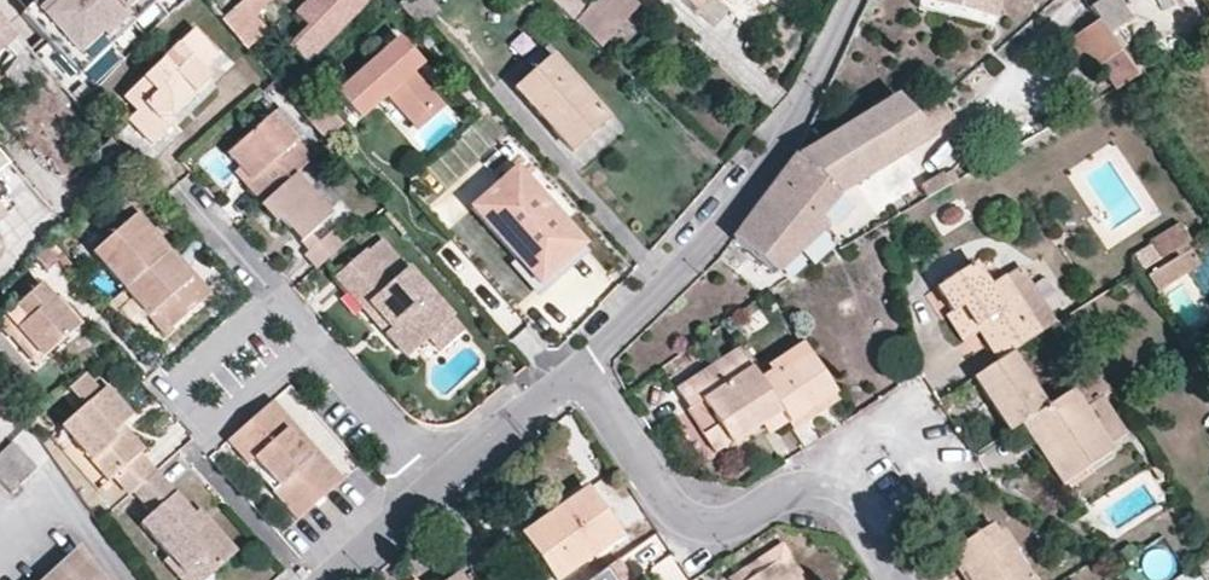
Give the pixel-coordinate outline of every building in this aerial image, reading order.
[(25,6),(40,34),(25,46),(41,62),(51,53),(70,77),(61,86),(71,96),(80,105),(145,39),(127,17),(119,25),(97,0),(31,0),(25,6)] [(146,0),(97,0),(119,25),(127,17),(146,0)] [(145,39),(189,0),(146,0),(127,17),(145,39)] [(254,18),(270,2),(268,0),(241,0),(222,19),(249,49),(268,33),(254,18)] [(295,17),(310,31),(293,50),(310,66),(372,0),(312,0),(295,17)] [(569,17),(582,0),(547,0),(569,17)] [(637,0),(589,0),(571,21),(601,49),(640,3),(637,0)] [(697,10),(706,0),(686,0),(697,10)] [(721,0),(706,0),(697,10),(705,17),(721,0)] [(940,6),(996,20),(1001,0),(942,0),(940,6)] [(1127,19),(1116,0),(1096,0),(1086,6),(1097,22),(1105,34),(1127,19)] [(1197,2),(1208,21),(1208,0),(1196,0),(1197,2)] [(15,57),(25,46),(0,18),(0,41),(15,57)] [(1097,22),(1074,36),(1090,59),(1113,44),(1105,34),(1097,22)] [(217,51),(194,26),(123,96),(136,111),(128,118),(152,142),(176,121),(170,114),(167,92),(181,79),(193,93),(211,76),(201,66),(217,51)] [(400,38),(382,54),(388,61),(406,46),(400,38)] [(1113,44),(1090,59),(1112,90),(1136,75),(1113,44)] [(44,82),(52,76),(41,62),(25,46),(15,57),(6,67),(31,93),(44,82)] [(388,61),(382,54),(337,96),(354,114),(374,96),(380,103),(388,96),(414,125),(439,103),(412,73),(423,64),(406,46),(388,61)] [(567,152),(606,119),(551,52),(511,86),(567,152)] [(51,53),(41,62),(52,76),(61,86),(70,77),(51,53)] [(52,76),(44,82),(63,103),(71,96),(61,86),(52,76)] [(193,93),(181,79),(167,92),(170,114),(193,93)] [(354,114),(360,121),(380,103),(374,96),(354,114)] [(897,97),(869,113),(795,158),(841,194),(882,171),(937,138),(957,119),(945,105),(923,124),(909,110),(897,97)] [(325,99),(306,115),(330,142),(347,126),(325,99)] [(439,103),(414,125),(419,131),(444,109),(439,103)] [(295,138),(305,129),(282,104),(273,112),(295,138)] [(909,110),(923,124),(945,105),(917,108),(909,110)] [(229,150),(242,165),(253,176),(245,183),(263,203),(294,175),(313,157),(295,138),(273,112),(229,150)] [(113,144),(105,135),(97,142),(105,151),(113,144)] [(795,158),(783,173),(808,193),(801,203),(820,218),(841,194),(795,158)] [(242,165),(234,171),(245,183),(253,176),(242,165)] [(532,285),(576,245),(510,169),(462,209),(532,285)] [(921,184),(930,197),(961,179),(955,169),(948,173),(945,170),(921,184)] [(808,193),(783,173),(734,240),(773,271),(777,271),(830,226),(829,224),(820,218),(801,203),(808,193)] [(263,203),(289,230),(295,225),(307,236),(329,216),(294,175),(263,203)] [(9,200),(0,190),(0,207),(9,200)] [(284,234),(289,230),(263,203),(260,206),(284,234)] [(137,214),(131,220),(150,241),(157,235),(137,214)] [(93,254),(124,290),(169,251),(170,249),(157,235),(150,241),(131,220),(93,254)] [(289,230),(284,234),(296,246),(307,236),(295,225),(289,230)] [(1186,242),(1176,227),(1149,243),(1159,259),(1186,242)] [(342,246),(331,233),(303,256),(315,270),(342,246)] [(1198,265),(1188,250),(1148,277),(1158,291),(1198,265)] [(124,290),(148,319),(156,313),(172,330),(210,296),(194,279),(189,281),(181,271),(185,268),(169,251),(124,290)] [(337,278),(350,294),(364,310),(370,305),(392,330),(385,336),(406,361),(432,339),(454,320),(411,270),(393,284),(366,254),(337,278)] [(949,314),(960,309),(976,332),(984,345),(996,362),(1010,352),(1040,333),(1000,275),(985,285),(972,265),(933,289),(949,314)] [(1040,333),(1057,321),(1016,265),(1000,275),(1040,333)] [(185,268),(181,271),(189,281),(194,279),(185,268)] [(70,330),(34,288),(2,316),(37,357),(70,330)] [(370,305),(364,310),(385,336),(392,330),(370,305)] [(949,314),(945,318),(958,336),(961,335),(964,340),(976,332),(960,309),(949,314)] [(156,313),(148,319),(164,336),(172,330),(156,313)] [(465,334),(454,320),(432,339),(443,353),(465,334)] [(811,356),(804,345),(757,377),(765,388),(811,356)] [(757,377),(736,348),(687,385),(675,392),(686,409),(686,413),(714,455),(728,446),(730,448),(765,425),(782,414),(765,388),(757,377)] [(996,362),(972,378),(1008,432),(1021,424),(1031,418),(1047,407),(1010,352),(996,362)] [(837,394),(811,356),(765,388),(782,414),(785,420),(790,426),(837,394)] [(83,372),(66,387),(78,401),(95,386),(83,372)] [(1108,385),(1099,373),(1047,407),(1031,418),(1046,439),(1037,445),(1062,484),(1112,451),(1109,445),(1080,405),(1099,391),(1108,385)] [(105,391),(60,431),(109,484),(114,480),(130,498),(133,496),(154,476),(139,457),(117,433),(123,427),(131,420),(105,391)] [(1127,433),(1099,391),(1080,405),(1109,445),(1127,433)] [(298,524),(344,485),(273,403),(228,444),(250,469),(256,465),(278,490),(273,495),(298,524)] [(21,413),(15,419),(23,430),(29,424),(21,413)] [(785,420),(782,414),(765,425),(768,431),(785,420)] [(1037,445),(1046,439),(1031,418),(1021,424),(1037,445)] [(139,457),(143,452),(123,427),(117,433),(139,457)] [(32,470),(9,443),(0,451),(0,486),(7,494),(32,470)] [(204,560),(216,574),(237,555),(210,525),(204,530),(193,519),(154,476),(133,496),(152,517),(140,528),(170,560),(185,576),(203,560),(204,560)] [(587,490),(523,534),(556,579),(558,579),(620,537),(587,490)] [(199,514),(193,519),(204,530),(210,525),(199,514)] [(966,569),(973,579),(1034,579),(1014,552),(1017,550),(1004,531),(998,534),(992,525),(990,525),(946,554),(960,574),(966,569)] [(775,558),(790,579),(804,579),(780,543),(777,542),(723,576),(726,579),(741,579),(775,558)] [(79,551),(46,579),(66,579),(87,561),(79,551)] [(669,553),(645,569),(653,579),(687,579),(669,553)] [(775,558),(741,579),(790,579),(775,558)] [(204,560),(185,577),(170,560),(165,566),(178,579),(210,579),(216,574),(204,560)] [(87,561),(66,579),(99,579),(87,561)] [(607,568),(616,579),(630,579),(617,561),(607,568)] [(591,579),(616,579),(607,568),(591,579)] [(960,574),(964,579),(973,579),(966,569),(960,574)] [(446,579),(466,579),(459,571),(446,579)]
